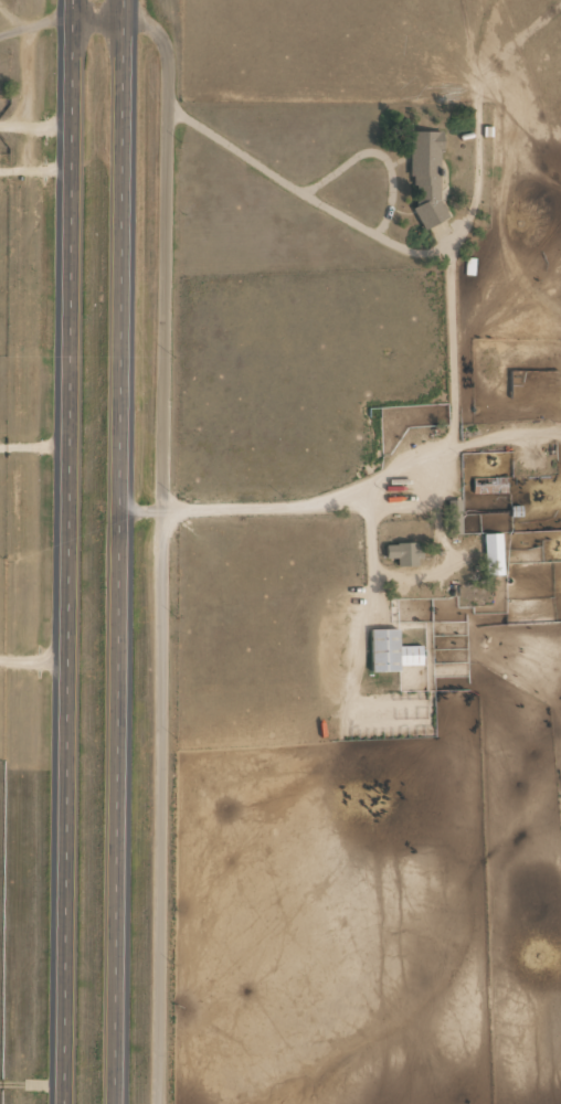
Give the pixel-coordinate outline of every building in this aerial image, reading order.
[(441,132),(411,132),(410,187),(414,196),(414,211),(422,230),(449,219),(440,199),(441,132)] [(506,494),(506,478),(471,478),(471,494),(506,494)] [(501,534),(485,534),(485,575),(501,575),(501,534)] [(421,566),(421,544),(386,544),(386,566),(421,566)] [(369,631),(369,673),(400,673),(400,666),(422,666),(422,646),(399,647),(398,630),(369,631)]
